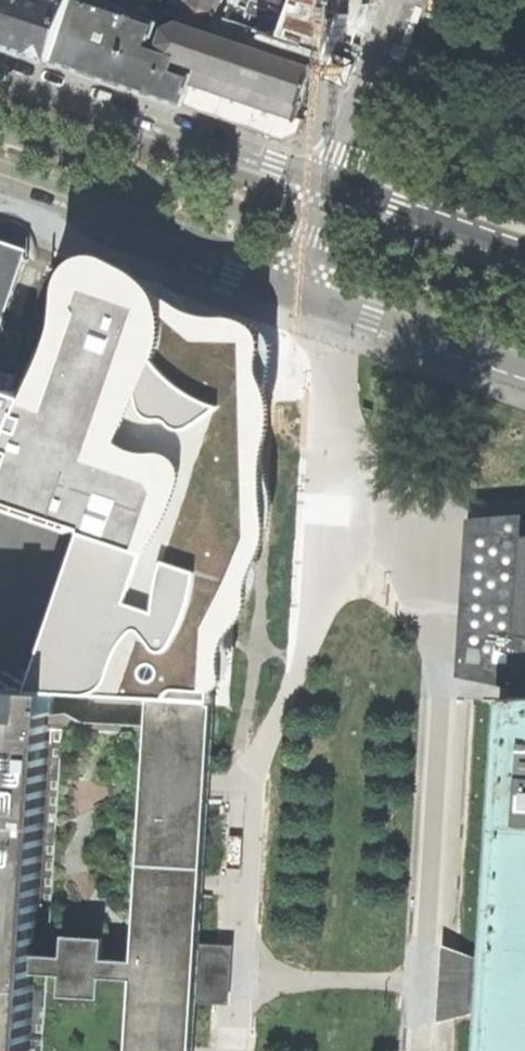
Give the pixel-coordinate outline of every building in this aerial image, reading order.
[(52,61),(73,0),(0,0),(0,43),(10,47),(52,61)] [(190,108),(200,79),(182,73),(186,59),(156,48),(165,21),(159,19),(154,17),(156,9),(128,0),(73,0),(52,61),(103,79),(190,108)] [(173,9),(215,23),(217,15),(220,6),(222,0),(176,0),(173,9)] [(220,6),(217,15),(327,53),(336,28),(343,11),(308,0),(254,0),(248,16),(220,6)] [(343,11),(347,0),(308,0),(343,11)] [(215,23),(173,9),(159,19),(165,21),(156,48),(186,59),(182,73),(200,79),(190,108),(283,140),(298,133),(303,119),(297,116),(302,103),(308,105),(309,103),(307,102),(308,98),(307,97),(307,96),(306,95),(306,94),(305,94),(309,83),(311,77),(313,78),(313,77),(314,77),(315,75),(316,76),(318,72),(320,73),(321,70),(315,68),(321,54),(326,56),(327,53),(217,15),(215,23)] [(10,392),(17,375),(11,373),(5,371),(15,341),(9,329),(20,286),(27,259),(0,250),(0,422),(10,392)] [(36,697),(146,701),(213,704),(219,592),(253,519),(254,398),(253,367),(205,343),(121,285),(83,280),(41,404),(17,375),(10,392),(0,422),(0,508),(88,537),(68,597),(57,633),(42,677),(36,697)] [(468,518),(458,677),(460,678),(515,689),(513,691),(512,700),(498,699),(483,959),(445,948),(441,951),(440,986),(438,1018),(441,1020),(454,1018),(480,1016),(477,1050),(524,1050),(524,515),(468,518)] [(195,998),(199,939),(202,880),(207,790),(209,771),(213,704),(146,701),(49,697),(36,697),(17,695),(0,694),(0,1050),(192,1050),(195,998)] [(232,941),(199,939),(195,998),(228,1000),(230,972),(232,941)]
